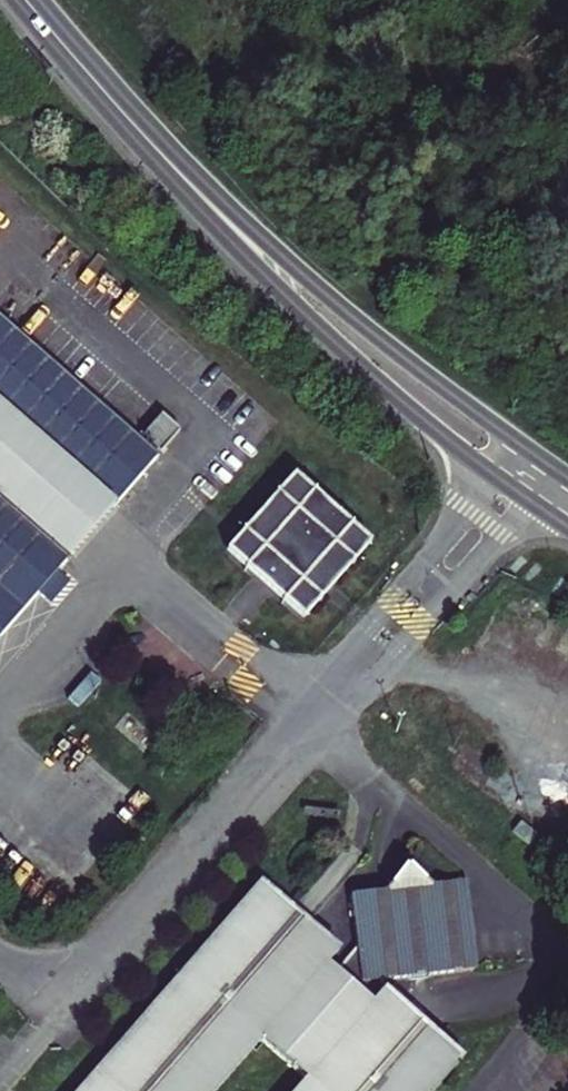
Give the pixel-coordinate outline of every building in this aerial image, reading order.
[(114,509),(158,457),(0,319),(0,638),(114,509)] [(160,415),(141,438),(159,453),(179,431),(160,415)] [(291,470),(225,545),(300,612),(366,537),(291,470)] [(58,573),(39,595),(49,604),(69,582),(58,573)] [(369,1006),(382,988),(381,982),(476,971),(465,884),(434,887),(406,869),(386,894),(350,899),(356,949),(334,976),(369,1006)] [(462,1060),(382,988),(369,1006),(334,976),(321,965),(336,949),(261,883),(79,1090),(218,1090),(261,1043),(306,1082),(298,1090),(435,1090),(462,1060)]
